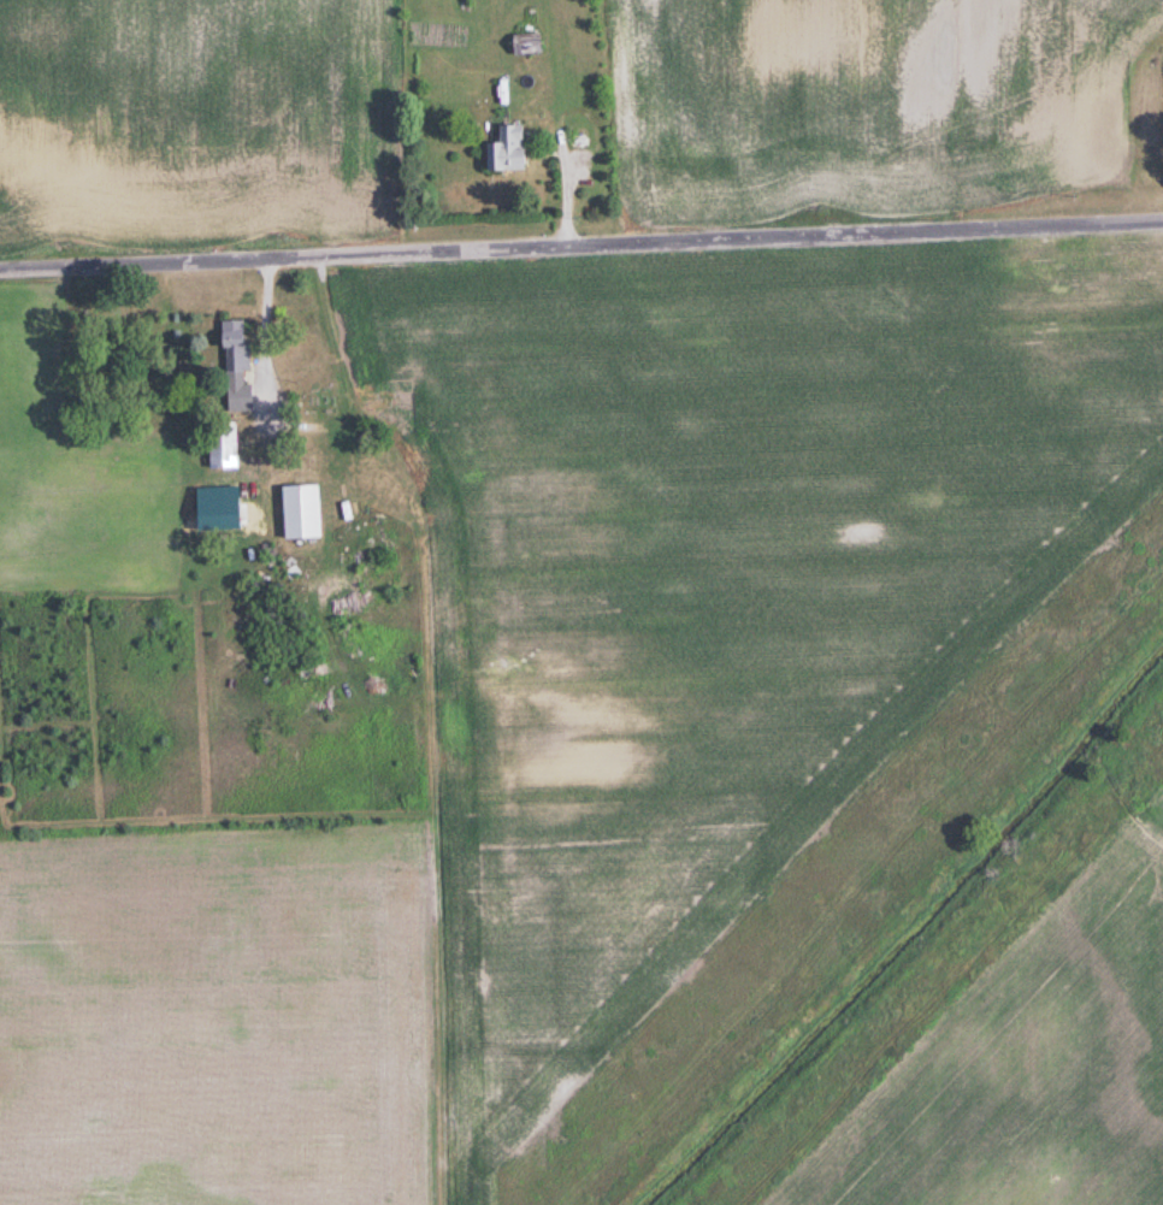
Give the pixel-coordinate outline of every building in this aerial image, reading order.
[(537,35),(508,35),(508,55),(537,55),(537,35)] [(482,143),(482,172),(520,172),(520,126),(494,126),(494,143),(482,143)] [(222,348),(223,413),(244,413),(243,322),(215,322),(215,348),(222,348)] [(205,470),(232,470),(232,423),(205,423),(205,470)] [(278,540),(320,539),(318,485),(276,487),(278,540)]
